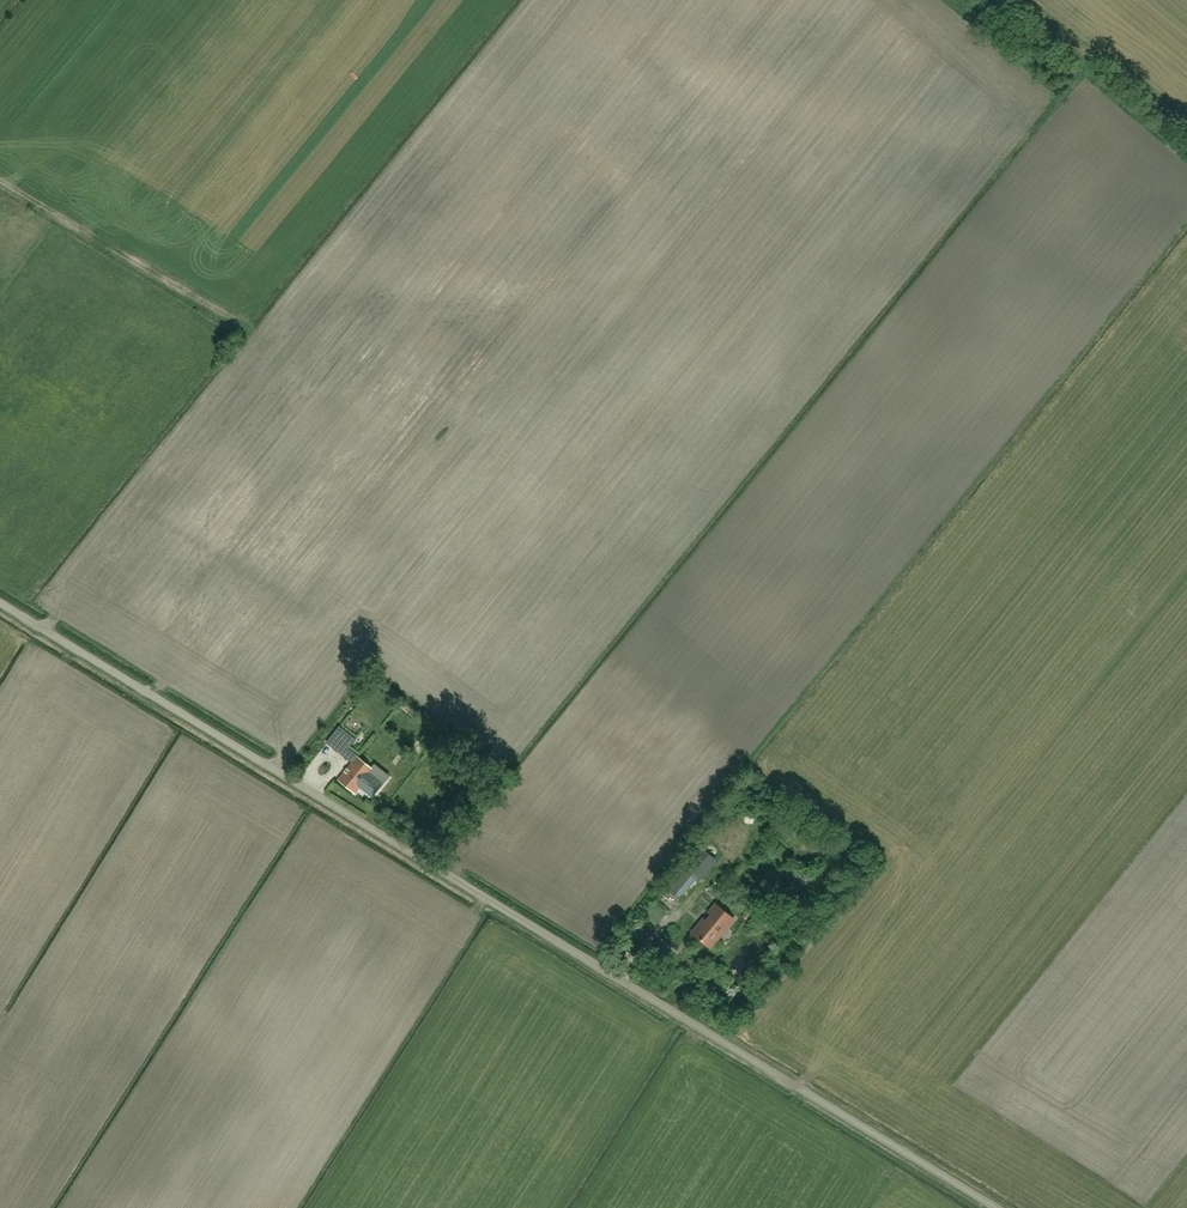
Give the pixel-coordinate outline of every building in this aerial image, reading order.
[(342,755),(355,737),(340,725),(327,743),(342,755)] [(361,747),(370,736),(365,732),(356,743),(361,747)] [(355,793),(374,769),(357,756),(338,779),(355,793)] [(667,889),(682,901),(747,822),(732,810),(667,889)] [(693,932),(695,934),(701,939),(701,940),(703,941),(703,940),(711,947),(710,947),(711,948),(734,919),(732,918),(732,917),(731,917),(716,905),(717,905),(716,904),(693,932)] [(653,949),(652,949),(661,956),(661,955),(660,954),(666,946),(660,941),(653,949)]
